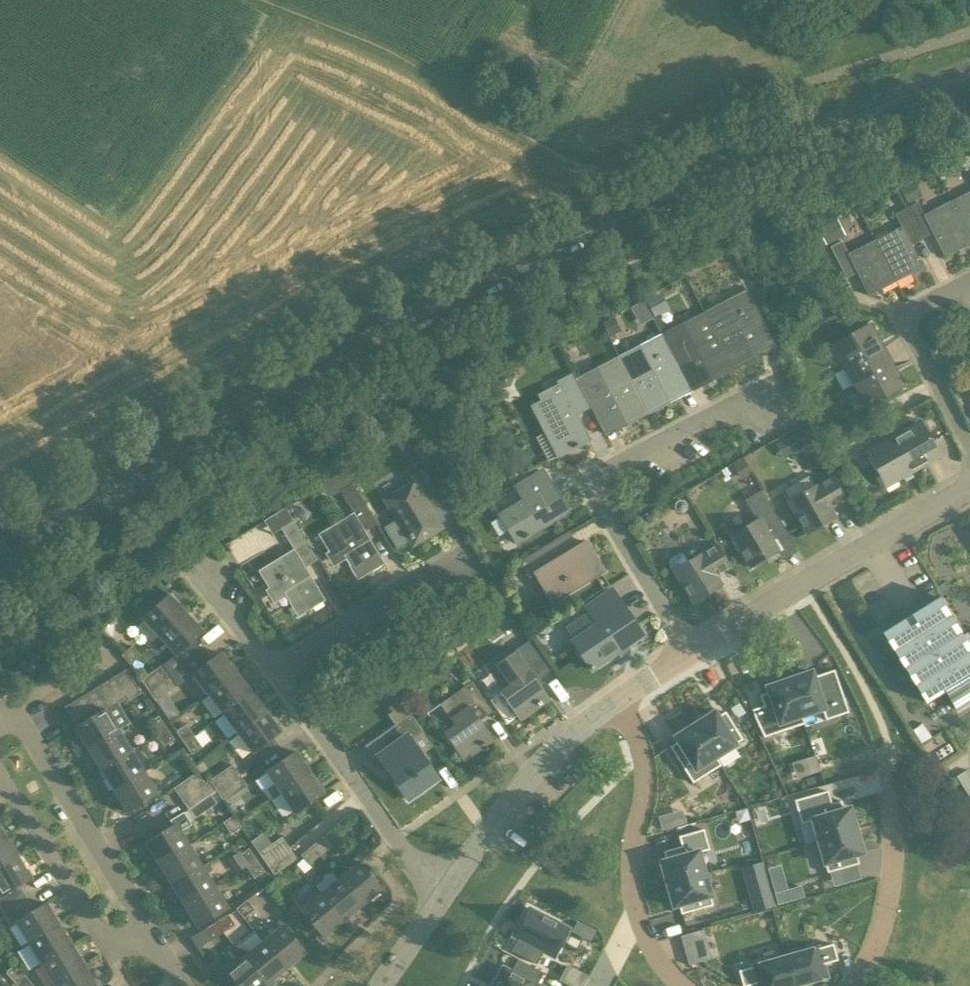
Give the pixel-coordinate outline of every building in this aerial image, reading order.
[(909,200),(924,196),(921,182),(905,187),(909,200)] [(969,237),(969,192),(952,202),(969,237)] [(935,234),(947,257),(969,245),(969,237),(952,202),(926,215),(919,203),(908,208),(924,240),(935,234)] [(876,241),(897,282),(925,268),(914,245),(924,240),(908,208),(896,214),(903,227),(876,241)] [(830,240),(847,234),(842,220),(825,225),(830,240)] [(871,296),(897,282),(876,241),(850,254),(844,241),(833,247),(849,278),(859,273),(871,296)] [(720,312),(717,307),(703,314),(731,367),(760,352),(747,326),(760,319),(745,292),(732,299),(735,304),(720,312)] [(653,317),(665,311),(657,296),(646,302),(653,317)] [(731,367),(703,314),(691,320),(694,326),(676,334),(674,329),(660,336),(674,363),(687,357),(701,383),(731,367)] [(865,407),(903,387),(869,325),(832,345),(865,407)] [(635,356),(632,351),(618,358),(645,411),(675,396),(662,370),(674,363),(660,336),(648,343),(651,348),(635,356)] [(618,358),(605,364),(608,370),(592,378),(589,373),(576,380),(590,407),(602,400),(616,426),(645,411),(618,358)] [(575,415),(588,408),(570,374),(556,382),(561,391),(530,407),(556,456),(588,439),(575,415)] [(884,489),(940,458),(919,421),(863,452),(884,489)] [(411,547),(442,528),(430,509),(442,501),(422,469),(409,477),(412,482),(382,500),(411,547)] [(516,542),(566,512),(541,470),(519,483),(527,497),(499,514),(516,542)] [(829,509),(843,501),(831,479),(817,487),(816,486),(788,502),(806,535),(834,518),(829,509)] [(339,492),(352,513),(317,535),(334,562),(342,557),(357,581),(384,564),(361,526),(373,518),(352,484),(339,492)] [(786,534),(772,512),(760,491),(744,501),(755,521),(730,536),(749,568),(778,551),(772,542),(786,534)] [(266,519),(274,531),(294,519),(286,507),(266,519)] [(297,617),(324,601),(301,563),(313,556),(292,520),(280,528),(293,550),(257,571),(273,598),(282,593),(297,617)] [(375,544),(385,540),(378,524),(368,528),(375,544)] [(586,541),(561,556),(553,542),(520,561),(528,575),(534,572),(551,601),(603,571),(586,541)] [(715,576),(729,567),(715,546),(702,555),(701,553),(687,562),(683,555),(678,554),(669,559),(668,563),(693,602),(720,584),(715,576)] [(592,669),(642,635),(611,589),(585,606),(597,624),(572,641),(592,669)] [(141,621),(158,639),(184,614),(167,596),(141,621)] [(942,598),(885,633),(930,704),(947,693),(958,711),(969,704),(969,634),(969,633),(965,636),(942,598)] [(176,657),(201,633),(184,614),(158,639),(176,657)] [(549,700),(536,681),(549,671),(528,641),(497,663),(511,684),(499,692),(519,721),(549,700)] [(132,648),(121,658),(130,667),(140,657),(132,648)] [(190,676),(206,696),(234,674),(219,654),(190,676)] [(147,691),(170,675),(163,664),(140,680),(147,691)] [(125,670),(114,677),(127,697),(126,697),(129,701),(140,694),(125,670)] [(810,672),(785,680),(799,722),(824,714),(823,711),(829,709),(819,677),(812,680),(810,672)] [(249,694),(234,674),(206,696),(221,716),(249,694)] [(177,686),(170,675),(147,691),(154,702),(177,686)] [(127,697),(114,677),(104,683),(117,703),(126,697),(127,697)] [(763,696),(757,698),(767,730),(774,728),(775,730),(799,722),(785,680),(760,689),(763,696)] [(440,704),(454,724),(442,733),(462,761),(493,740),(479,721),(492,712),(471,682),(440,704)] [(117,703),(104,683),(94,690),(107,710),(117,703)] [(97,716),(105,711),(107,710),(94,690),(84,696),(97,716)] [(221,716),(236,735),(264,713),(249,694),(221,716)] [(74,702),(87,722),(97,716),(84,696),(74,702)] [(64,708),(76,728),(87,722),(74,702),(64,708)] [(738,702),(730,707),(736,717),(744,712),(738,702)] [(118,706),(108,714),(119,727),(128,719),(118,706)] [(437,781),(419,755),(432,746),(410,714),(408,715),(402,707),(388,717),(387,715),(370,727),(384,750),(376,756),(408,801),(437,781)] [(105,711),(97,716),(87,722),(76,728),(74,730),(87,750),(117,731),(105,711)] [(713,712),(693,725),(714,758),(715,757),(734,745),(742,740),(724,712),(716,717),(713,712)] [(280,733),(264,713),(236,735),(251,755),(280,733)] [(147,724),(155,735),(165,728),(157,716),(147,724)] [(175,732),(183,743),(193,736),(185,725),(175,732)] [(677,742),(669,747),(692,783),(720,765),(715,757),(714,758),(693,725),(674,737),(677,742)] [(173,740),(165,728),(155,735),(163,747),(173,740)] [(87,750),(100,771),(130,752),(117,731),(87,750)] [(201,748),(193,736),(183,743),(191,755),(201,748)] [(100,771),(113,792),(143,773),(130,752),(100,771)] [(295,753),(265,773),(274,787),(262,794),(268,802),(279,795),(279,794),(309,773),(295,753)] [(793,762),(799,780),(822,773),(817,754),(793,762)] [(239,777),(232,766),(209,782),(215,792),(216,793),(239,777)] [(156,795),(143,773),(113,792),(126,813),(156,795)] [(293,814),(323,794),(309,773),(279,794),(279,795),(293,814)] [(173,789),(180,800),(203,785),(196,774),(173,789)] [(246,788),(239,777),(216,793),(223,804),(246,788)] [(187,811),(215,792),(209,782),(204,785),(203,785),(180,800),(187,811)] [(838,803),(806,813),(808,819),(806,820),(813,845),(855,833),(848,808),(840,810),(838,803)] [(657,816),(660,830),(685,823),(681,809),(657,816)] [(144,844),(157,866),(188,846),(179,832),(190,825),(182,813),(169,821),(172,827),(144,844)] [(241,829),(232,817),(222,824),(230,836),(241,829)] [(855,833),(813,845),(819,870),(822,869),(824,876),(856,867),(854,860),(862,858),(855,833)] [(16,859),(3,838),(0,840),(0,869),(16,859)] [(321,838),(310,847),(318,857),(329,848),(321,838)] [(281,839),(258,855),(265,865),(288,850),(281,839)] [(662,861),(654,863),(662,888),(704,876),(697,851),(694,852),(692,845),(660,854),(662,861)] [(201,867),(188,846),(157,866),(170,887),(201,867)] [(308,866),(318,857),(310,847),(300,856),(308,866)] [(238,857),(246,869),(256,862),(248,850),(238,857)] [(296,860),(288,850),(265,865),(273,876),(296,860)] [(16,859),(0,869),(0,898),(19,887),(29,881),(16,859)] [(256,862),(246,869),(253,880),(264,873),(256,862)] [(337,879),(360,907),(380,891),(356,863),(337,879)] [(170,887),(183,908),(214,888),(206,876),(212,872),(207,864),(201,867),(170,887)] [(704,876),(662,888),(669,913),(676,910),(678,917),(710,908),(708,901),(711,901),(704,876)] [(342,923),(360,907),(337,879),(318,895),(342,923)] [(799,886),(786,890),(774,894),(777,905),(803,898),(799,886)] [(19,887),(0,898),(0,911),(1,912),(25,897),(19,887)] [(227,910),(214,888),(183,908),(196,929),(227,910)] [(768,888),(747,894),(753,913),(774,908),(768,888)] [(322,939),(342,923),(318,895),(299,911),(322,939)] [(10,927),(14,925),(34,912),(28,901),(3,916),(10,927)] [(235,911),(243,920),(254,911),(246,902),(235,911)] [(14,925),(27,946),(58,927),(44,906),(34,912),(14,925)] [(515,929),(509,943),(553,966),(570,933),(526,910),(520,923),(521,924),(517,930),(515,929)] [(216,924),(223,934),(234,927),(228,916),(216,924)] [(573,931),(592,938),(596,927),(577,920),(573,931)] [(211,942),(223,934),(216,924),(204,931),(211,942)] [(262,942),(285,970),(304,954),(281,926),(262,942)] [(70,948),(58,927),(27,946),(39,967),(70,948)] [(706,941),(683,947),(688,965),(711,959),(706,941)] [(266,985),(285,970),(262,942),(243,958),(266,985)] [(782,957),(790,985),(806,985),(826,980),(823,966),(835,963),(830,946),(818,950),(817,947),(782,957)] [(51,985),(54,985),(83,969),(70,948),(39,967),(51,985)] [(735,973),(739,985),(790,985),(782,957),(746,967),(747,969),(735,973)] [(266,985),(243,958),(224,974),(234,985),(266,985)] [(561,978),(575,985),(584,985),(591,975),(569,963),(561,978)] [(23,977),(14,967),(5,975),(14,985),(23,977)] [(492,985),(534,985),(535,984),(502,967),(492,985)] [(83,969),(54,985),(94,985),(83,969)] [(14,985),(31,985),(23,977),(14,985)]
